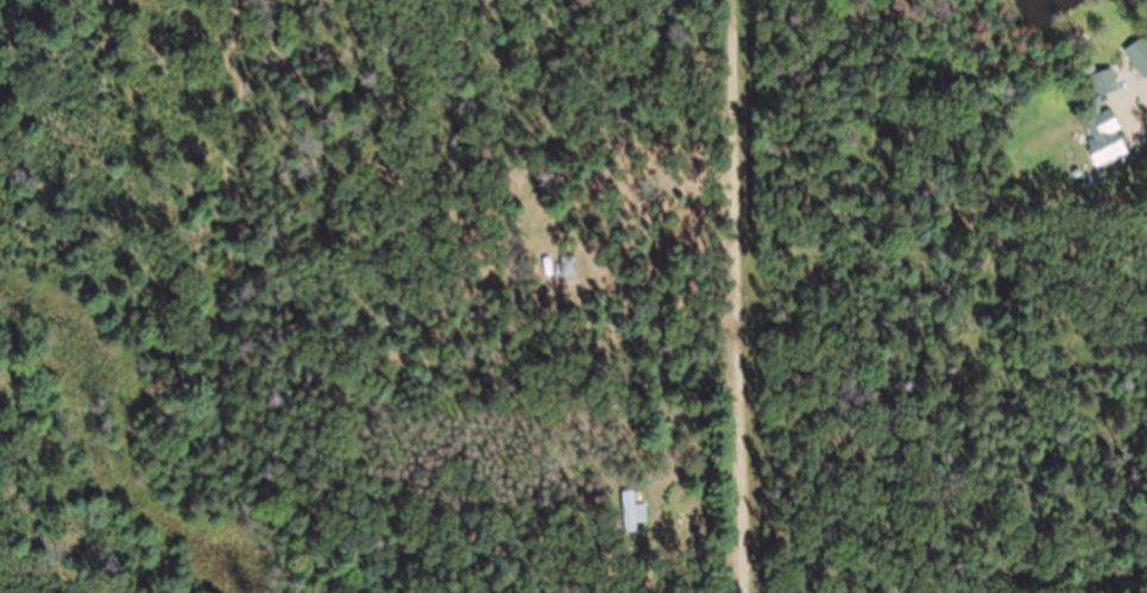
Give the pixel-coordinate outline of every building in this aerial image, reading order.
[(1145,93),(1146,92),(1146,50),(1126,64),(1145,93)] [(1087,91),(1100,128),(1090,132),(1098,155),(1090,158),(1097,179),(1129,168),(1114,123),(1106,125),(1100,110),(1116,105),(1109,84),(1087,91)] [(565,270),(565,291),(580,291),(580,270),(565,270)] [(638,505),(626,505),(626,547),(649,547),(649,518),(638,518),(638,505)]
